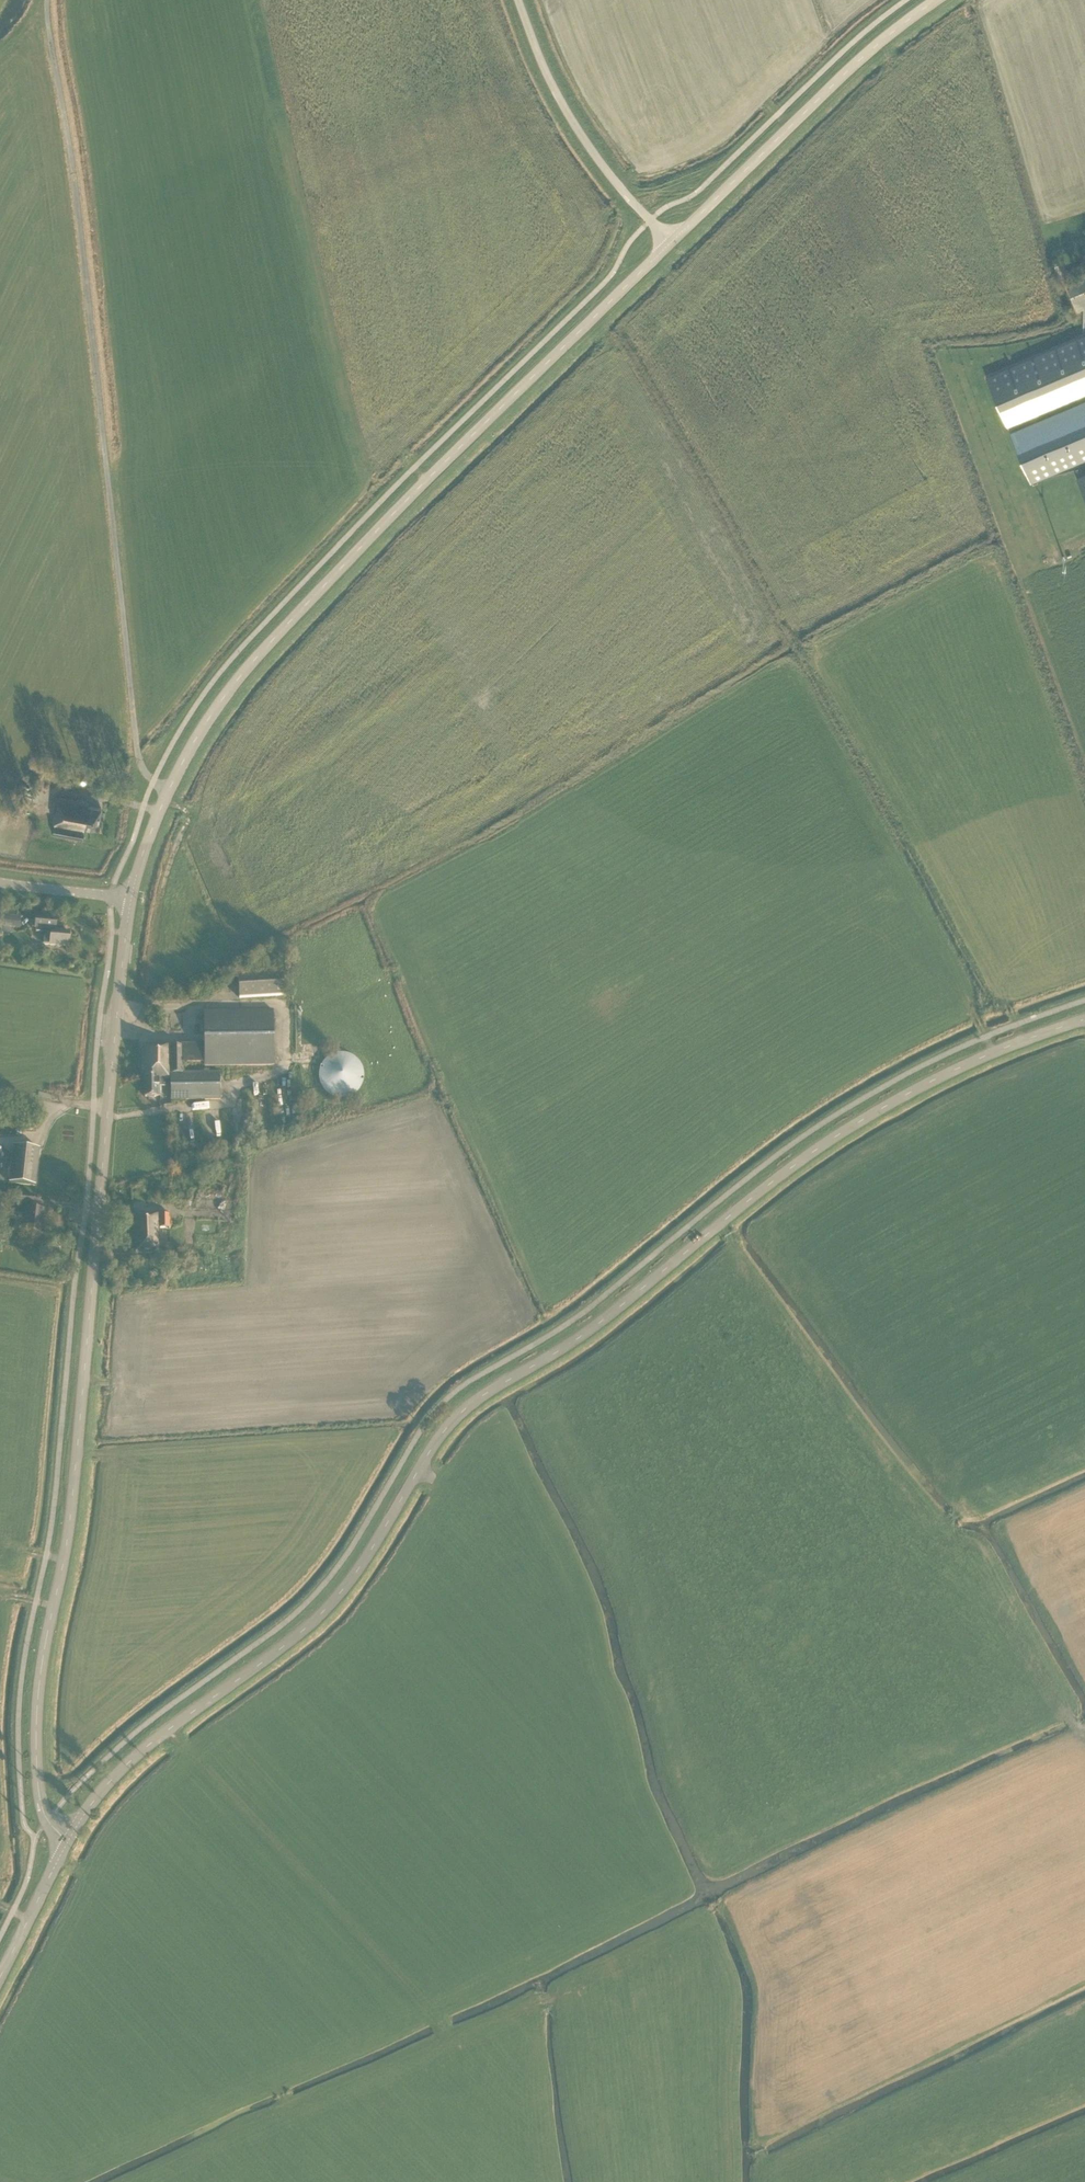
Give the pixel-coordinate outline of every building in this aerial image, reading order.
[(1064,278),(1078,310),(1084,307),(1084,269),(1064,278)] [(986,377),(1006,424),(1084,390),(1084,336),(986,377)] [(1084,459),(1084,404),(1011,436),(1031,482),(1084,459)] [(1077,478),(1084,498),(1084,474),(1077,478)] [(85,781),(86,778),(84,775),(81,774),(78,776),(77,779),(79,782),(82,783),(85,781)] [(52,833),(82,839),(84,827),(97,829),(101,808),(88,806),(89,802),(59,796),(52,833)] [(2,928),(19,930),(20,918),(4,916),(2,928)] [(45,934),(43,945),(68,948),(70,933),(56,932),(57,921),(36,918),(35,929),(37,929),(36,933),(45,934)] [(284,996),(283,974),(238,977),(239,999),(284,996)] [(204,1012),(204,1045),(181,1045),(181,1047),(170,1047),(170,1046),(142,1047),(142,1074),(144,1074),(145,1098),(160,1098),(160,1088),(165,1087),(165,1079),(171,1079),(171,1101),(220,1100),(220,1073),(183,1073),(183,1063),(205,1063),(205,1067),(273,1066),(273,1011),(204,1012)] [(352,1095),(357,1092),(360,1087),(363,1082),(363,1076),(363,1070),(360,1065),(357,1061),(352,1057),(347,1055),(341,1054),(336,1055),(330,1057),(326,1061),(322,1065),(320,1070),(319,1076),(320,1082),(322,1087),(326,1092),(330,1095),(336,1097),(341,1098),(347,1097),(352,1095)] [(264,1113),(263,1101),(255,1101),(256,1113),(264,1113)] [(9,1183),(35,1186),(39,1150),(13,1147),(9,1183)] [(15,1204),(26,1205),(23,1232),(43,1234),(46,1212),(32,1210),(34,1196),(17,1194),(15,1204)] [(169,1216),(132,1216),(132,1240),(134,1240),(135,1254),(160,1254),(160,1230),(170,1230),(169,1216)]
